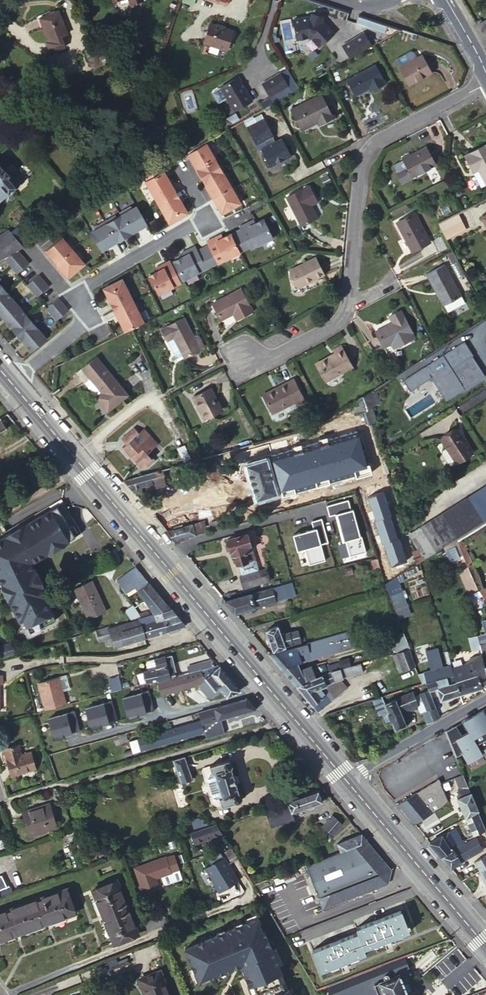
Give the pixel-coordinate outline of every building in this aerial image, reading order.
[(145,0),(115,0),(119,10),(134,4),(137,9),(147,4),(145,0)] [(67,33),(58,10),(39,18),(48,41),(46,42),(50,53),(64,47),(60,36),(67,33)] [(356,21),(384,30),(386,24),(359,14),(356,21)] [(310,18),(308,17),(292,20),(296,40),(307,38),(311,39),(318,47),(334,34),(323,22),(321,21),(310,18)] [(477,24),(482,32),(485,30),(485,19),(477,24)] [(233,32),(209,23),(203,42),(227,50),(233,32)] [(365,33),(343,45),(350,58),(372,46),(365,33)] [(93,70),(107,63),(100,44),(92,48),(98,61),(91,65),(93,70)] [(98,61),(92,48),(85,51),(91,65),(98,61)] [(432,73),(422,56),(411,62),(406,54),(397,59),(401,67),(400,68),(410,85),(432,73)] [(386,83),(375,64),(347,80),(355,95),(368,88),(370,91),(386,83)] [(288,86),(280,73),(261,84),(269,97),(288,86)] [(238,78),(220,87),(226,98),(234,111),(251,101),(238,78)] [(226,98),(220,87),(211,93),(217,103),(226,98)] [(291,109),(300,127),(316,119),(317,122),(319,125),(334,117),(321,94),(291,109)] [(264,140),(267,145),(262,148),(271,165),(291,155),(283,137),(274,142),(271,136),(273,135),(264,118),(248,127),(257,144),(264,140)] [(316,119),(300,127),(302,130),(317,122),(316,119)] [(204,142),(186,153),(195,168),(216,157),(210,146),(208,148),(204,142)] [(485,144),(464,156),(473,172),(478,169),(485,184),(485,146),(485,144)] [(426,147),(410,155),(402,160),(412,177),(435,164),(426,147)] [(222,167),(216,157),(195,168),(204,184),(223,173),(220,168),(222,167)] [(24,180),(14,170),(9,174),(5,169),(4,169),(0,165),(0,199),(6,193),(7,195),(24,180)] [(162,171),(144,181),(156,202),(172,193),(169,187),(171,186),(162,171)] [(226,178),(223,173),(204,184),(213,199),(234,187),(228,177),(226,178)] [(308,201),(315,197),(309,186),(287,197),(301,224),(317,217),(310,205),(308,201)] [(234,187),(213,199),(212,199),(217,206),(218,206),(222,214),(241,203),(238,199),(240,198),(234,187)] [(172,193),(156,202),(169,223),(187,213),(178,198),(176,199),(172,193)] [(318,201),(315,197),(308,201),(310,205),(318,201)] [(131,233),(146,224),(135,206),(130,208),(129,206),(119,212),(120,214),(131,233)] [(414,213),(398,222),(407,237),(405,238),(412,251),(430,242),(414,213)] [(456,213),(437,222),(446,239),(465,229),(456,213)] [(131,233),(120,214),(115,217),(114,215),(103,221),(115,241),(131,233)] [(250,222),(240,227),(251,249),(274,238),(265,219),(252,226),(250,222)] [(115,241),(103,221),(93,227),(94,229),(89,232),(100,250),(115,241)] [(407,237),(398,222),(396,223),(405,238),(407,237)] [(4,258),(17,250),(23,247),(21,245),(27,240),(16,226),(10,232),(8,229),(0,234),(0,260),(4,258)] [(217,236),(207,241),(218,264),(241,252),(231,234),(218,240),(217,236)] [(64,240),(60,236),(44,250),(55,263),(73,248),(65,239),(64,240)] [(174,261),(184,279),(207,268),(196,246),(186,251),(187,254),(174,261)] [(73,248),(55,263),(54,264),(60,270),(61,269),(67,276),(83,263),(79,258),(81,257),(73,248)] [(17,250),(4,258),(17,273),(28,263),(17,250)] [(323,274),(314,257),(290,270),(299,287),(323,274)] [(149,275),(159,294),(182,282),(170,260),(160,265),(162,269),(149,275)] [(462,295),(444,264),(425,274),(443,305),(447,312),(465,302),(461,295),(462,295)] [(38,274),(26,284),(37,296),(48,286),(38,274)] [(113,302),(117,308),(133,300),(122,278),(103,288),(111,303),(113,302)] [(31,351),(46,338),(0,284),(0,314),(31,351)] [(221,319),(233,313),(238,310),(241,317),(252,311),(241,289),(212,303),(221,319)] [(58,298),(46,307),(56,319),(68,309),(58,298)] [(117,316),(125,331),(132,328),(144,322),(133,300),(117,308),(120,314),(117,316)] [(414,337),(400,310),(389,316),(392,322),(375,331),(383,348),(391,343),(393,348),(414,337)] [(200,348),(195,340),(183,317),(161,329),(167,340),(173,336),(185,356),(185,357),(200,349),(200,348)] [(173,336),(167,340),(178,360),(185,356),(173,336)] [(200,337),(195,340),(200,348),(204,346),(200,337)] [(465,341),(403,380),(410,390),(434,375),(448,396),(463,387),(464,389),(485,376),(476,362),(472,364),(468,359),(473,355),(465,341)] [(335,353),(317,363),(326,380),(352,366),(341,345),(333,349),(335,353)] [(76,371),(84,381),(90,377),(102,392),(96,396),(108,410),(127,394),(95,356),(76,371)] [(326,380),(317,363),(314,364),(323,382),(326,380)] [(90,377),(84,381),(96,396),(102,392),(90,377)] [(292,378),(278,386),(279,388),(263,396),(272,413),(295,401),(297,405),(305,401),(292,378)] [(279,388),(278,386),(262,394),(263,396),(279,388)] [(210,388),(195,396),(200,405),(197,406),(204,420),(222,410),(210,388)] [(364,412),(368,425),(376,421),(372,407),(381,401),(375,389),(359,399),(364,412)] [(355,415),(364,412),(359,399),(351,405),(355,415)] [(138,432),(134,427),(122,438),(126,443),(122,447),(127,452),(129,450),(133,455),(131,456),(141,468),(152,458),(147,453),(158,443),(148,432),(143,437),(138,432)] [(144,427),(138,432),(143,437),(148,432),(144,427)] [(473,452),(457,429),(442,439),(457,462),(473,452)] [(185,452),(177,453),(180,462),(187,461),(185,452)] [(276,494),(266,459),(246,464),(257,500),(265,497),(266,501),(272,499),(270,495),(276,494)] [(124,480),(131,489),(154,483),(155,487),(167,484),(163,469),(124,480)] [(462,538),(485,523),(485,486),(410,534),(418,547),(425,558),(455,539),(456,542),(462,538)] [(341,519),(338,520),(344,541),(345,541),(350,557),(366,552),(361,536),(360,536),(353,509),(351,510),(348,500),(327,506),(329,516),(337,514),(340,514),(341,519)] [(21,529),(12,535),(11,533),(0,539),(0,580),(4,589),(6,588),(11,598),(9,599),(20,621),(24,619),(30,632),(56,620),(45,597),(48,596),(41,582),(39,583),(34,573),(36,572),(32,563),(83,533),(64,502),(50,510),(22,527),(21,529)] [(328,543),(322,519),(312,522),(314,529),(314,532),(309,533),(308,531),(293,535),(297,551),(305,549),(309,565),(325,561),(321,545),(328,543)] [(167,532),(175,541),(185,538),(182,526),(172,528),(167,532)] [(227,538),(230,549),(233,548),(235,554),(234,554),(237,563),(238,563),(254,558),(251,548),(254,547),(253,543),(250,543),(246,533),(227,538)] [(456,542),(468,566),(473,563),(462,538),(456,542)] [(425,558),(418,547),(412,551),(416,564),(420,562),(425,558)] [(256,557),(254,558),(238,563),(242,574),(260,569),(256,557)] [(122,574),(116,578),(126,593),(137,587),(147,601),(157,593),(147,581),(141,573),(135,566),(123,574),(122,574)] [(265,567),(260,569),(242,574),(240,575),(243,587),(269,579),(265,567)] [(418,567),(405,571),(406,576),(419,572),(418,567)] [(386,589),(389,596),(400,592),(395,577),(384,584),(386,589)] [(89,619),(106,611),(92,580),(75,588),(89,619)] [(284,584),(288,597),(295,594),(292,582),(284,584)] [(230,606),(235,612),(275,601),(272,590),(276,590),(279,599),(288,597),(284,584),(225,601),(230,606)] [(400,592),(389,596),(397,617),(408,614),(400,592)] [(157,593),(147,601),(155,613),(170,609),(163,601),(157,593)] [(164,619),(177,615),(173,611),(171,609),(155,613),(138,618),(139,620),(140,626),(164,619)] [(178,628),(185,626),(183,623),(177,615),(164,619),(167,631),(169,631),(169,634),(179,631),(178,628)] [(144,638),(167,631),(164,619),(140,626),(144,638)] [(115,646),(144,638),(140,626),(139,620),(96,632),(98,640),(110,636),(112,637),(115,646)] [(266,629),(274,651),(295,645),(294,643),(306,641),(305,636),(300,638),(298,630),(281,634),(277,625),(266,629)] [(317,640),(325,637),(324,630),(307,635),(309,642),(317,640)] [(396,652),(407,648),(409,648),(402,631),(390,636),(396,652)] [(320,651),(317,640),(309,642),(295,645),(274,651),(269,652),(274,659),(283,669),(298,663),(301,662),(298,654),(308,651),(309,654),(320,651)] [(14,654),(10,643),(0,646),(0,658),(14,654)] [(439,700),(459,694),(452,667),(451,664),(442,666),(437,647),(425,650),(431,670),(433,680),(426,682),(428,688),(429,690),(436,689),(439,700)] [(399,671),(414,666),(407,648),(396,652),(392,653),(399,671)] [(160,680),(177,675),(174,662),(172,655),(166,657),(165,656),(154,659),(157,667),(159,672),(157,672),(160,680)] [(329,673),(340,670),(351,666),(347,657),(338,659),(338,662),(327,665),(329,673)] [(157,667),(154,659),(148,661),(146,664),(148,670),(157,667)] [(452,667),(459,694),(482,687),(475,660),(452,667)] [(190,672),(213,665),(212,661),(188,667),(190,672)] [(285,671),(299,666),(298,663),(283,669),(285,671)] [(311,665),(315,677),(320,676),(316,663),(311,665)] [(227,697),(241,691),(228,675),(218,664),(213,665),(190,672),(184,673),(186,680),(190,681),(193,681),(204,678),(204,679),(205,680),(206,679),(215,691),(219,688),(221,691),(227,697)] [(290,677),(295,684),(315,677),(311,665),(300,669),(286,673),(290,677)] [(340,670),(343,676),(356,672),(354,665),(351,666),(340,670)] [(157,667),(148,670),(142,672),(145,682),(147,682),(147,683),(160,680),(157,672),(159,672),(157,667)] [(308,699),(318,710),(331,700),(324,692),(320,687),(343,678),(343,676),(340,670),(329,673),(320,676),(315,677),(295,684),(308,699)] [(433,680),(431,670),(417,674),(421,683),(426,682),(433,680)] [(62,691),(69,689),(65,675),(38,682),(45,710),(65,705),(62,691)] [(111,691),(121,688),(118,675),(107,678),(111,691)] [(212,699),(221,691),(219,688),(215,691),(206,679),(205,680),(204,679),(197,686),(208,698),(212,699)] [(426,724),(440,716),(438,713),(432,699),(429,690),(428,688),(419,692),(420,693),(426,710),(422,712),(426,724)] [(324,692),(331,700),(334,698),(328,689),(324,692)] [(149,690),(123,697),(128,718),(138,716),(138,714),(154,709),(149,690)] [(414,695),(413,691),(384,703),(383,703),(387,712),(387,713),(390,720),(394,730),(406,725),(401,711),(417,705),(418,704),(414,695)] [(420,693),(414,695),(418,704),(417,705),(420,712),(422,712),(426,710),(420,693)] [(381,696),(371,699),(378,716),(382,714),(387,712),(383,703),(384,703),(381,696)] [(203,724),(256,710),(252,704),(247,698),(199,712),(203,724)] [(117,719),(112,700),(86,708),(91,728),(101,726),(101,724),(117,719)] [(445,731),(456,756),(463,752),(468,762),(467,762),(467,763),(481,755),(475,745),(485,739),(485,714),(484,709),(464,721),(469,730),(461,735),(456,725),(445,731)] [(80,730),(75,711),(49,718),(54,739),(64,736),(64,734),(80,730)] [(387,712),(382,714),(386,722),(390,720),(387,713),(387,712)] [(193,735),(195,742),(225,733),(221,719),(203,724),(201,720),(137,738),(140,750),(193,735)] [(124,734),(126,740),(136,738),(134,731),(124,734)] [(124,734),(117,736),(119,743),(126,740),(124,734)] [(30,752),(22,754),(17,756),(14,746),(4,749),(12,775),(35,769),(30,752)] [(192,778),(184,756),(173,759),(181,782),(192,778)] [(210,765),(213,776),(216,775),(223,797),(220,798),(223,806),(240,801),(243,797),(242,794),(239,792),(232,767),(233,765),(232,761),(227,760),(210,765)] [(216,775),(213,776),(209,777),(208,780),(213,798),(217,799),(220,798),(223,797),(216,775)] [(463,775),(456,778),(460,789),(456,791),(459,797),(457,798),(460,808),(465,819),(466,819),(479,812),(463,775)] [(440,780),(397,804),(400,807),(414,823),(415,823),(444,806),(447,798),(440,780)] [(318,790),(268,807),(264,809),(268,821),(275,824),(282,822),(285,816),(292,813),(291,812),(322,802),(318,790)] [(29,836),(57,828),(50,804),(22,812),(29,836)] [(190,814),(196,830),(209,825),(205,813),(204,810),(190,814)] [(209,825),(217,823),(212,810),(205,813),(209,825)] [(466,819),(472,834),(473,835),(485,830),(479,812),(466,819)] [(323,826),(333,836),(344,825),(333,815),(323,826)] [(208,838),(222,833),(221,830),(218,826),(218,825),(217,823),(209,825),(196,830),(192,832),(195,842),(208,838)] [(454,828),(429,842),(434,849),(441,856),(464,843),(454,828)] [(340,850),(368,840),(364,836),(361,833),(337,843),(340,850)] [(464,843),(441,856),(450,868),(452,868),(482,850),(475,837),(464,843)] [(393,884),(392,869),(382,858),(379,854),(378,855),(367,841),(321,859),(311,862),(327,908),(376,889),(376,890),(393,884)] [(231,862),(237,858),(231,848),(224,851),(231,862)] [(166,884),(182,878),(179,869),(175,855),(167,857),(135,868),(144,892),(159,887),(156,877),(161,875),(164,882),(166,884)] [(475,862),(476,865),(480,871),(485,867),(485,856),(475,862)] [(225,858),(207,869),(216,884),(215,884),(220,893),(239,881),(225,858)] [(2,896),(13,891),(10,885),(6,886),(1,875),(0,875),(0,892),(2,896)] [(94,889),(99,904),(106,920),(115,942),(138,933),(116,880),(94,889)] [(75,913),(67,890),(0,913),(0,939),(75,913)] [(364,949),(409,931),(408,928),(410,927),(409,924),(407,924),(401,910),(356,928),(358,933),(313,950),(321,971),(366,953),(364,949)] [(258,915),(255,916),(260,929),(264,927),(258,915)] [(199,980),(217,972),(227,968),(240,962),(250,983),(253,982),(259,994),(293,994),(292,993),(289,986),(286,987),(279,971),(282,969),(278,961),(272,947),(264,927),(260,929),(255,916),(185,947),(199,980)] [(276,946),(272,947),(278,961),(282,960),(276,946)] [(227,968),(217,972),(219,977),(229,972),(227,968)] [(289,986),(282,969),(279,971),(286,987),(289,986)] [(160,972),(141,979),(147,994),(169,994),(160,972)] [(407,992),(406,987),(405,985),(400,973),(391,976),(390,974),(389,973),(387,972),(386,972),(384,973),(383,974),(383,972),(373,976),(376,982),(374,983),(378,994),(381,994),(386,993),(386,994),(409,994),(407,992)] [(248,984),(253,994),(259,994),(253,982),(250,983),(248,984)]
